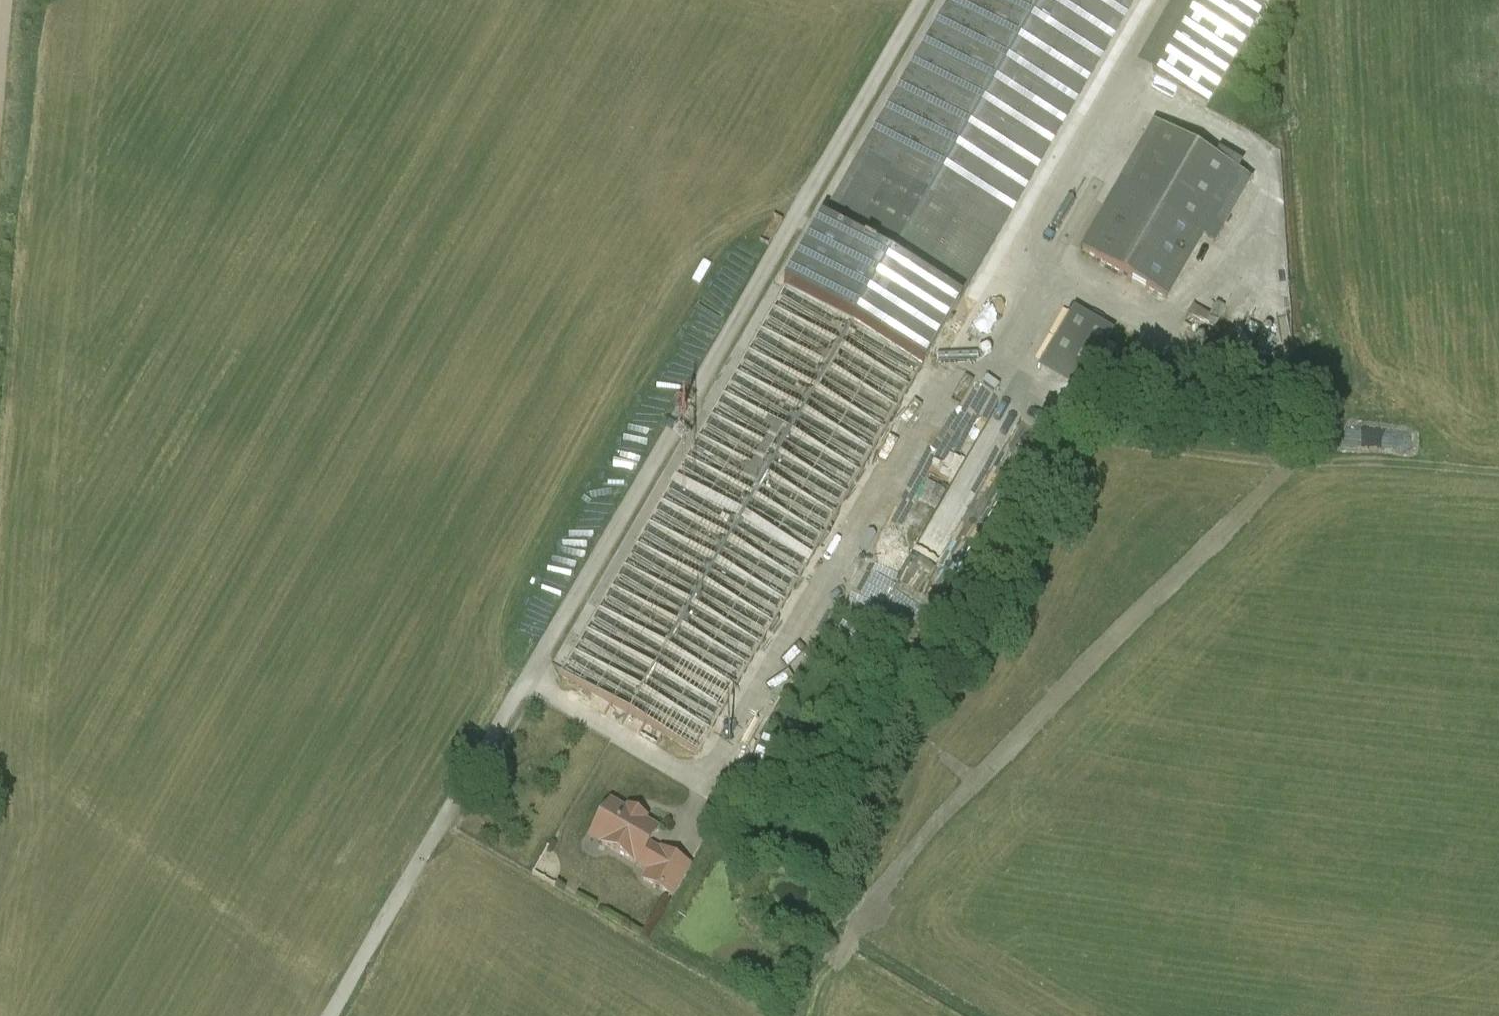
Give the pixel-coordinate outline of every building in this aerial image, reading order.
[(560,677),(698,757),(1136,0),(951,0),(560,677)] [(1152,78),(1205,108),(1266,2),(1263,0),(1197,0),(1152,78)] [(1154,130),(1082,255),(1165,303),(1237,178),(1154,130)] [(1215,332),(1223,317),(1197,305),(1190,320),(1215,332)] [(1110,338),(1073,316),(1039,375),(1076,396),(1110,338)] [(969,473),(976,460),(992,468),(1018,413),(999,404),(954,496),(960,499),(971,474),(969,473)] [(945,500),(898,582),(924,597),(970,514),(945,500)] [(642,823),(629,816),(630,813),(628,812),(626,816),(610,807),(591,840),(603,847),(603,849),(633,866),(633,865),(649,874),(660,856),(648,849),(657,834),(643,826),(645,822),(643,821),(642,823)] [(689,870),(661,854),(649,874),(643,884),(672,900),(689,870)]
